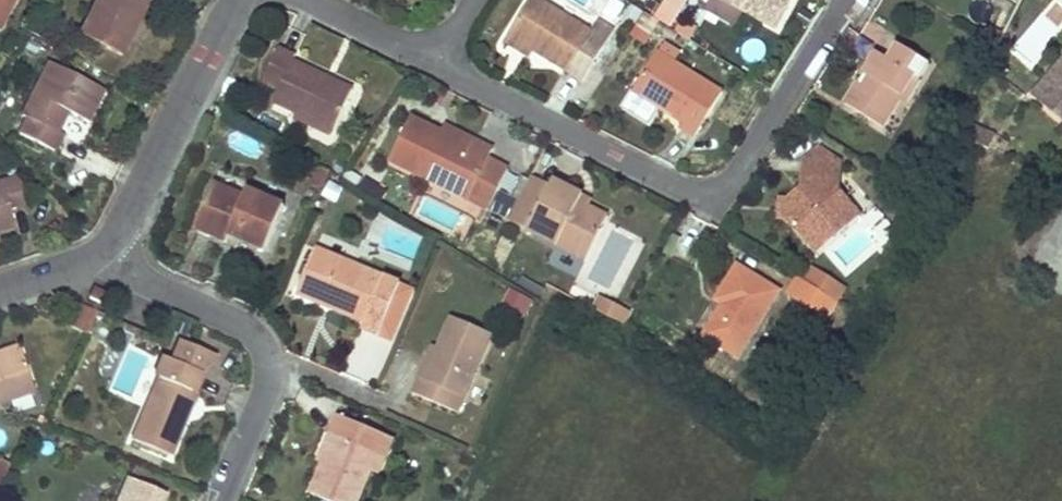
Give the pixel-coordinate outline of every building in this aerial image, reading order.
[(15,0),(0,0),(0,30),(15,0)] [(149,2),(145,0),(98,0),(80,36),(122,56),(149,2)] [(538,0),(530,0),(508,35),(534,50),(583,81),(614,32),(598,21),(590,32),(538,0)] [(685,0),(667,0),(662,7),(658,14),(655,18),(660,20),(669,27),(685,0)] [(723,0),(709,0),(705,8),(733,23),(741,10),(723,0)] [(741,10),(778,30),(795,0),(723,0),(741,10)] [(1061,27),(1061,0),(1051,0),(1012,51),(1032,66),(1061,27)] [(662,7),(653,1),(649,8),(658,14),(662,7)] [(655,28),(660,20),(655,18),(645,12),(630,36),(645,44),(655,28)] [(47,40),(53,28),(35,18),(28,31),(47,40)] [(691,40),(669,27),(660,20),(655,28),(686,48),(691,40)] [(997,47),(1003,35),(987,26),(981,38),(997,47)] [(534,50),(508,35),(505,41),(530,56),(534,50)] [(899,100),(914,77),(919,81),(929,64),(898,45),(889,60),(877,53),(845,104),(882,128),(899,100)] [(352,90),(293,62),(295,57),(278,49),(263,81),(279,88),(272,102),(296,113),(334,130),(352,90)] [(722,93),(657,52),(632,91),(634,92),(658,108),(683,123),(679,127),(695,137),(722,93)] [(1032,96),(1061,121),(1061,62),(1032,96)] [(88,122),(104,90),(50,63),(22,116),(28,119),(20,134),(54,151),(63,135),(58,132),(68,112),(88,122)] [(905,103),(919,81),(914,77),(899,100),(905,103)] [(658,108),(634,92),(631,97),(655,112),(658,108)] [(334,130),(296,113),(294,118),(331,135),(334,130)] [(488,159),(493,150),(474,140),(471,146),(441,132),(411,117),(389,161),(468,199),(488,159)] [(966,139),(970,131),(955,124),(950,132),(966,139)] [(474,140),(444,125),(441,132),(471,146),(474,140)] [(988,149),(995,136),(973,125),(970,131),(966,139),(988,149)] [(840,161),(822,149),(815,149),(804,159),(840,161)] [(485,208),(505,168),(488,159),(468,199),(485,208)] [(859,214),(837,190),(831,183),(839,177),(840,161),(804,159),(803,174),(809,182),(802,187),(788,199),(786,220),(815,252),(859,214)] [(321,190),(329,171),(318,166),(310,185),(321,190)] [(362,178),(348,170),(343,177),(357,186),(362,178)] [(527,231),(550,185),(530,175),(507,220),(527,231)] [(27,208),(20,184),(16,178),(0,182),(0,225),(13,222),(10,212),(27,208)] [(586,260),(608,217),(588,207),(579,202),(582,196),(582,195),(553,180),(550,185),(527,231),(586,260)] [(334,202),(341,188),(329,181),(321,195),(334,202)] [(265,250),(284,206),(247,190),(244,196),(213,184),(194,229),(226,243),(229,235),(231,230),(243,235),(240,240),(265,250)] [(506,218),(514,200),(501,193),(492,211),(506,218)] [(588,207),(591,201),(582,196),(579,202),(588,207)] [(786,220),(788,199),(779,199),(777,219),(786,220)] [(15,228),(13,222),(0,225),(0,232),(15,228)] [(240,240),(243,235),(231,230),(229,235),(240,240)] [(350,258),(354,249),(326,238),(322,247),(350,258)] [(379,336),(400,283),(315,248),(299,288),(331,301),(329,308),(364,322),(361,329),(379,336)] [(738,358),(779,291),(737,266),(715,300),(722,305),(702,336),(738,358)] [(822,292),(798,277),(787,294),(825,320),(836,302),(835,301),(822,292)] [(414,289),(400,283),(379,336),(393,341),(414,289)] [(842,291),(828,283),(822,292),(835,301),(842,291)] [(105,305),(109,295),(94,288),(90,298),(105,305)] [(331,301),(299,288),(296,294),(329,308),(331,301)] [(521,312),(528,299),(511,290),(504,303),(521,312)] [(601,313),(608,300),(599,296),(592,309),(601,313)] [(526,315),(533,302),(528,299),(521,312),(526,315)] [(625,326),(632,313),(608,300),(601,313),(625,326)] [(839,328),(850,309),(837,301),(836,302),(825,320),(839,328)] [(89,320),(93,311),(80,305),(76,314),(89,320)] [(457,413),(491,334),(451,317),(438,348),(424,380),(419,377),(412,393),(457,413)] [(180,418),(192,391),(199,373),(217,357),(180,341),(171,362),(166,360),(133,440),(171,456),(185,421),(180,418)] [(424,380),(438,348),(433,345),(419,377),(424,380)] [(20,351),(19,347),(0,353),(0,358),(20,351)] [(34,392),(20,351),(0,358),(0,403),(34,392)] [(185,421),(197,393),(192,391),(180,418),(185,421)] [(46,424),(48,419),(40,416),(38,421),(46,424)] [(366,464),(379,433),(338,416),(321,454),(326,456),(323,464),(310,493),(327,500),(359,500),(371,471),(366,464)] [(378,474),(394,439),(379,433),(366,464),(371,471),(378,474)] [(323,464),(326,456),(321,454),(318,461),(323,464)] [(10,464),(0,460),(0,484),(1,484),(10,464)] [(167,496),(128,478),(118,500),(164,500),(167,496)]
